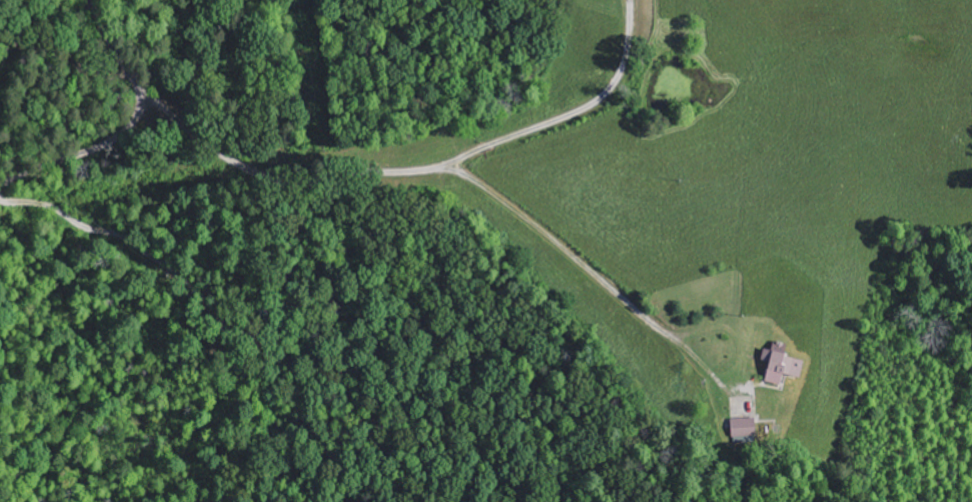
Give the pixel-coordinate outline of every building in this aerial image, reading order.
[(808,361),(768,349),(764,361),(774,364),(768,382),(784,387),(788,376),(802,380),(808,361)] [(758,419),(732,420),(733,441),(758,440),(758,419)]
